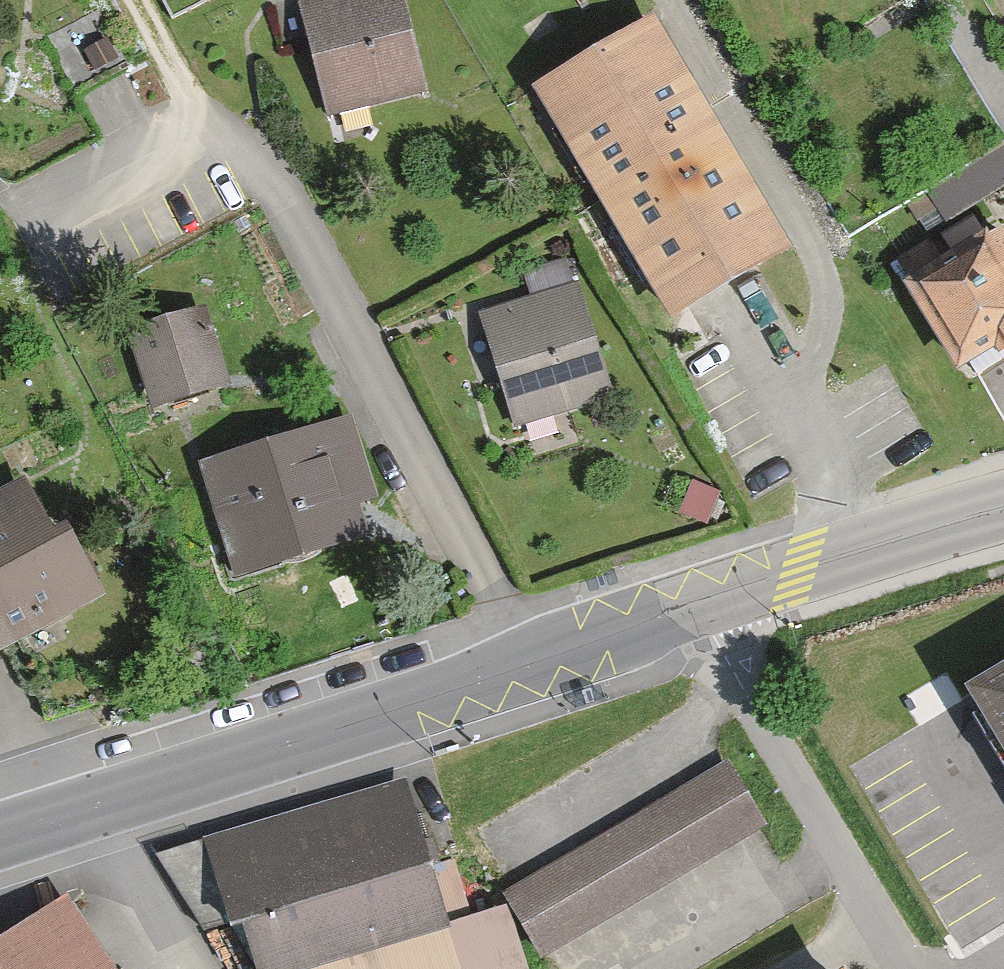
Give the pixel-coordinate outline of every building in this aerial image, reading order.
[(401,0),(304,0),(294,3),(323,122),(425,97),(401,0)] [(783,238),(649,11),(523,84),(657,311),(783,238)] [(61,57),(77,96),(127,75),(111,36),(61,57)] [(1003,187),(1003,148),(974,166),(990,194),(1003,187)] [(954,215),(990,194),(974,166),(937,187),(954,215)] [(888,263),(952,363),(1003,331),(1003,229),(1001,224),(939,262),(925,240),(888,263)] [(617,397),(573,259),(525,275),(532,298),(480,315),(517,430),(617,397)] [(195,306),(128,326),(148,395),(215,375),(195,306)] [(351,410),(192,459),(227,573),(361,532),(351,499),(376,492),(351,410)] [(50,532),(18,470),(0,479),(0,557),(50,532)] [(719,491),(689,481),(681,508),(710,518),(719,491)] [(50,532),(0,557),(0,639),(98,590),(64,525),(50,532)] [(947,668),(1003,767),(1003,636),(947,668)] [(543,952),(762,821),(721,753),(502,884),(543,952)] [(149,848),(200,926),(222,919),(251,968),(457,968),(444,923),(469,916),(455,866),(430,873),(401,775),(149,848)] [(60,886),(0,924),(0,968),(113,968),(60,886)] [(829,959),(811,968),(835,968),(829,959)]
